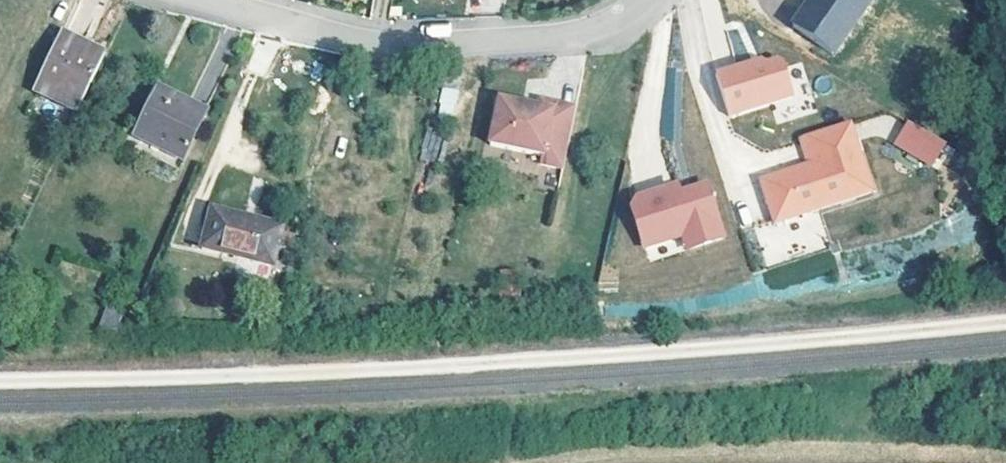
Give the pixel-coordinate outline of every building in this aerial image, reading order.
[(872,0),(804,0),(788,23),(833,55),(872,0)] [(74,51),(77,46),(54,34),(51,39),(74,51)] [(25,90),(66,112),(94,56),(77,46),(74,51),(51,39),(25,90)] [(749,64),(712,76),(725,118),(790,98),(779,65),(773,62),(759,67),(751,69),(749,64)] [(442,86),(438,113),(453,115),(457,89),(442,86)] [(149,87),(126,133),(173,156),(195,110),(149,87)] [(536,161),(558,165),(571,105),(534,97),(532,105),(527,104),(526,108),(517,107),(517,103),(493,98),(484,142),(538,152),(536,161)] [(925,167),(939,146),(901,122),(887,143),(925,167)] [(756,180),(770,223),(868,192),(845,123),(796,139),(804,165),(806,171),(794,175),(792,169),(756,180)] [(804,165),(792,169),(794,175),(806,171),(804,165)] [(721,237),(704,185),(677,194),(674,185),(635,198),(630,206),(643,246),(681,234),(697,229),(702,243),(721,237)] [(275,226),(204,209),(195,247),(266,264),(275,226)] [(686,248),(702,243),(697,229),(681,234),(686,248)] [(92,330),(109,330),(116,313),(101,307),(92,330)]
